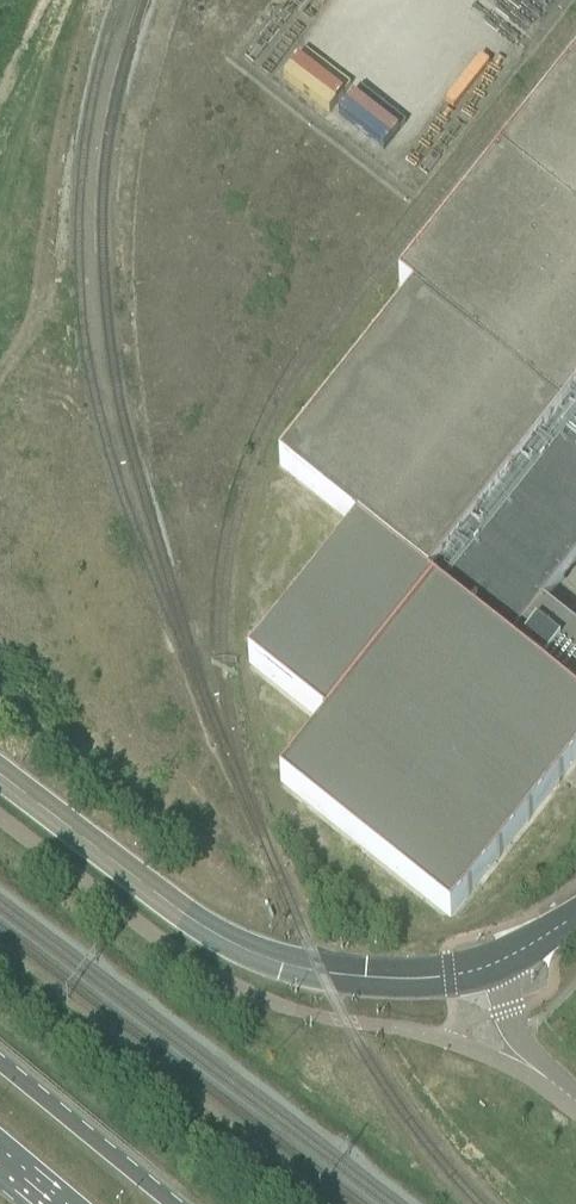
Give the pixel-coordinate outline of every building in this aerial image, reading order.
[(394,134),(442,76),(398,39),(349,96),(394,134)] [(400,286),(415,298),(281,465),(354,525),(354,526),(357,529),(250,663),(325,727),(281,782),(451,918),(575,763),(575,631),(544,605),(575,564),(575,65),(400,286)]
